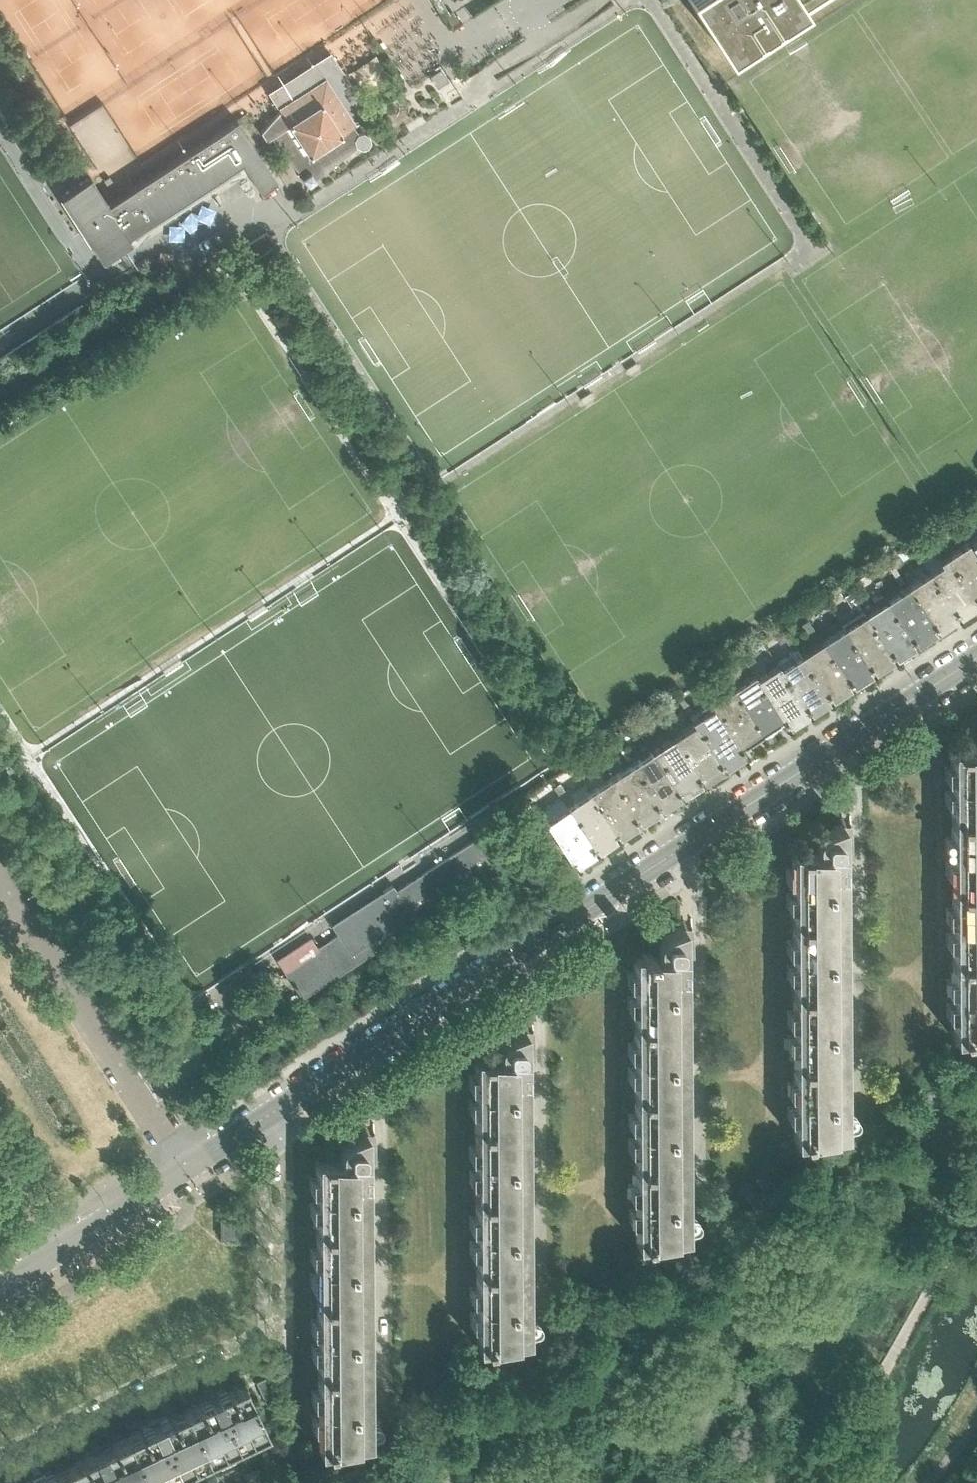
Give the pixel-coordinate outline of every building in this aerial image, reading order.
[(726,41),(790,0),(699,0),(726,41)] [(370,114),(330,53),(269,93),(280,111),(261,132),(266,141),(273,137),(302,175),(299,177),(308,188),(318,179),(316,177),(356,146),(361,149),(367,147),(370,142),(368,136),(363,133),(356,135),(351,126),(370,114)] [(447,78),(442,69),(432,75),(438,84),(447,78)] [(743,109),(738,101),(734,104),(738,112),(743,109)] [(237,121),(107,204),(90,177),(62,196),(103,260),(245,169),(260,192),(278,181),(237,121)] [(37,393),(33,387),(25,392),(29,398),(37,393)] [(946,535),(941,527),(933,533),(938,540),(946,535)] [(969,541),(976,553),(976,535),(969,541)] [(924,548),(920,540),(912,545),(916,553),(924,548)] [(969,541),(947,555),(976,601),(976,553),(969,541)] [(947,555),(940,559),(943,563),(929,573),(957,617),(961,615),(965,614),(970,611),(972,608),(976,604),(976,601),(947,555)] [(905,582),(891,560),(887,562),(892,571),(901,585),(905,582)] [(957,617),(929,573),(908,587),(936,631),(940,629),(944,628),(949,625),(951,621),(957,617)] [(936,631),(908,587),(886,601),(914,645),(918,642),(922,642),(927,639),(929,635),(936,631)] [(894,658),(865,614),(851,592),(844,596),(852,608),(854,606),(858,612),(855,614),(858,619),(844,628),(872,672),(876,670),(880,670),(885,666),(887,663),(894,658)] [(914,645),(886,601),(882,594),(874,600),(878,606),(865,614),(894,658),(897,656),(901,656),(906,652),(908,649),(914,645)] [(840,622),(834,613),(830,616),(836,625),(840,622)] [(816,630),(813,626),(809,620),(802,625),(809,635),(816,630)] [(872,672),(844,628),(823,642),(851,686),(855,684),(859,683),(864,680),(866,676),(872,672)] [(783,629),(774,635),(780,644),(786,640),(789,638),(783,629)] [(830,699),(801,656),(790,637),(789,638),(786,640),(793,652),(790,654),(792,656),(778,666),(808,713),(812,711),(816,711),(821,708),(823,704),(830,699)] [(851,686),(823,642),(801,656),(830,699),(833,697),(837,697),(842,694),(844,690),(851,686)] [(756,661),(749,651),(742,656),(749,666),(756,661)] [(747,666),(741,657),(734,662),(740,671),(747,666)] [(808,713),(778,666),(757,679),(781,719),(787,727),(791,725),(795,724),(800,721),(802,718),(808,713)] [(781,719),(757,679),(754,676),(734,689),(761,733),(762,733),(763,734),(774,726),(773,725),(776,724),(775,723),(781,719)] [(709,690),(703,681),(699,683),(705,692),(709,690)] [(761,733),(734,689),(712,704),(714,707),(740,746),(746,742),(746,743),(748,741),(749,743),(761,735),(760,734),(761,733)] [(692,713),(681,695),(677,697),(689,716),(692,713)] [(740,746),(714,707),(692,721),(694,724),(723,768),(729,764),(734,764),(739,760),(741,757),(745,754),(740,746)] [(645,729),(640,722),(635,725),(639,733),(645,729)] [(674,730),(669,723),(666,726),(670,732),(674,730)] [(723,768),(694,724),(674,737),(701,782),(708,778),(712,778),(717,774),(719,771),(723,768)] [(976,733),(974,735),(974,738),(974,748),(950,748),(950,750),(951,750),(952,860),(953,1036),(952,1037),(976,1033),(976,732),(976,733)] [(701,782),(674,737),(652,751),(680,796),(687,791),(691,791),(696,788),(698,784),(701,782)] [(632,758),(625,748),(621,751),(628,761),(632,758)] [(680,796),(652,751),(630,765),(659,810),(666,805),(670,805),(675,802),(677,798),(680,796)] [(612,773),(606,763),(601,766),(607,776),(612,773)] [(659,810),(630,765),(609,779),(638,823),(645,819),(649,819),(654,815),(655,812),(659,810)] [(617,837),(589,793),(586,788),(591,785),(582,769),(575,773),(582,785),(571,793),(576,801),(567,807),(595,851),(602,847),(606,846),(611,843),(613,839),(617,837)] [(570,799),(558,779),(552,783),(555,786),(554,787),(564,803),(570,799)] [(638,823),(609,779),(589,793),(617,837),(623,833),(627,833),(632,830),(634,826),(638,823)] [(595,851),(567,807),(545,821),(574,865),(581,861),(585,860),(590,857),(592,854),(595,851)] [(843,1131),(842,852),(841,823),(827,829),(822,832),(817,836),(816,838),(815,840),(815,851),(792,851),(792,852),(794,1118),(794,1139),(794,1140),(843,1131)] [(347,970),(500,871),(504,869),(504,870),(505,869),(483,835),(482,835),(482,836),(397,891),(393,886),(383,892),(384,893),(333,926),(332,925),(331,925),(338,935),(328,942),(318,948),(284,970),(284,969),(283,970),(287,976),(288,976),(303,999),(302,999),(302,1000),(348,971),(347,970)] [(684,1221),(683,955),(683,926),(668,932),(662,935),(659,938),(657,941),(656,943),(657,954),(649,954),(649,949),(640,950),(640,954),(633,954),(633,955),(634,955),(635,1184),(635,1241),(635,1243),(685,1234),(685,1232),(684,1221)] [(526,1336),(524,1058),(524,1029),(509,1035),(504,1037),(500,1041),(498,1043),(498,1046),(498,1057),(474,1057),(474,1058),(475,1058),(475,1087),(477,1338),(476,1344),(476,1346),(526,1337),(526,1336)] [(367,1426),(365,1160),(365,1131),(351,1137),(345,1140),(341,1144),(339,1146),(339,1148),(339,1159),(315,1159),(315,1161),(316,1161),(318,1448),(367,1439),(367,1438),(367,1426)] [(244,1238),(244,1220),(222,1220),(221,1238),(244,1238)] [(277,1396),(270,1375),(256,1381),(265,1402),(277,1396)] [(266,1431),(243,1383),(242,1383),(226,1391),(227,1395),(221,1398),(219,1394),(208,1399),(208,1400),(184,1411),(209,1463),(251,1444),(268,1436),(266,1431)] [(184,1411),(161,1422),(150,1427),(127,1438),(148,1482),(167,1482),(180,1477),(209,1463),(184,1411)] [(127,1438),(103,1449),(92,1454),(92,1455),(69,1466),(77,1482),(148,1482),(127,1438)] [(69,1466),(45,1477),(45,1476),(36,1481),(34,1482),(32,1482),(77,1482),(69,1466)]
